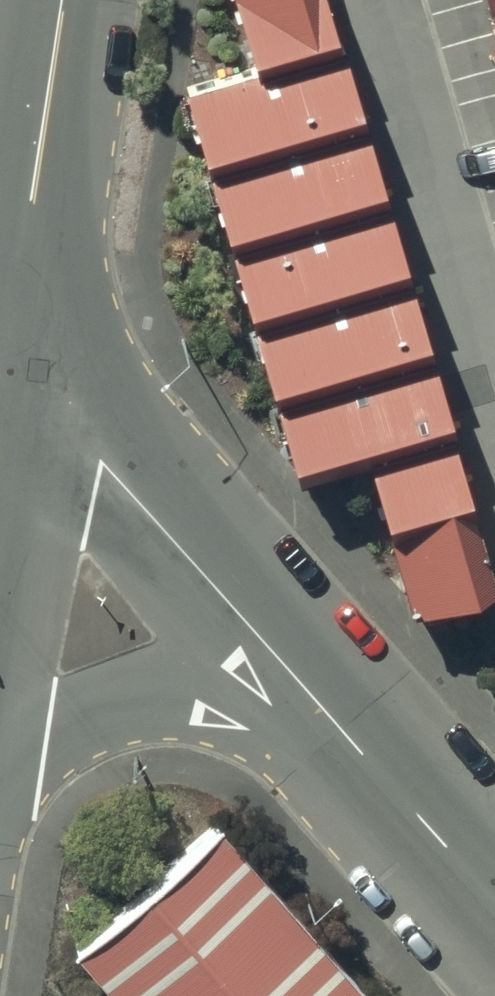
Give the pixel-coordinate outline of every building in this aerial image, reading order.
[(338,0),(227,0),(250,83),(193,100),(309,515),(377,496),(411,617),(494,593),(494,558),(338,0)] [(70,952),(108,995),(360,995),(218,829),(70,952)]
